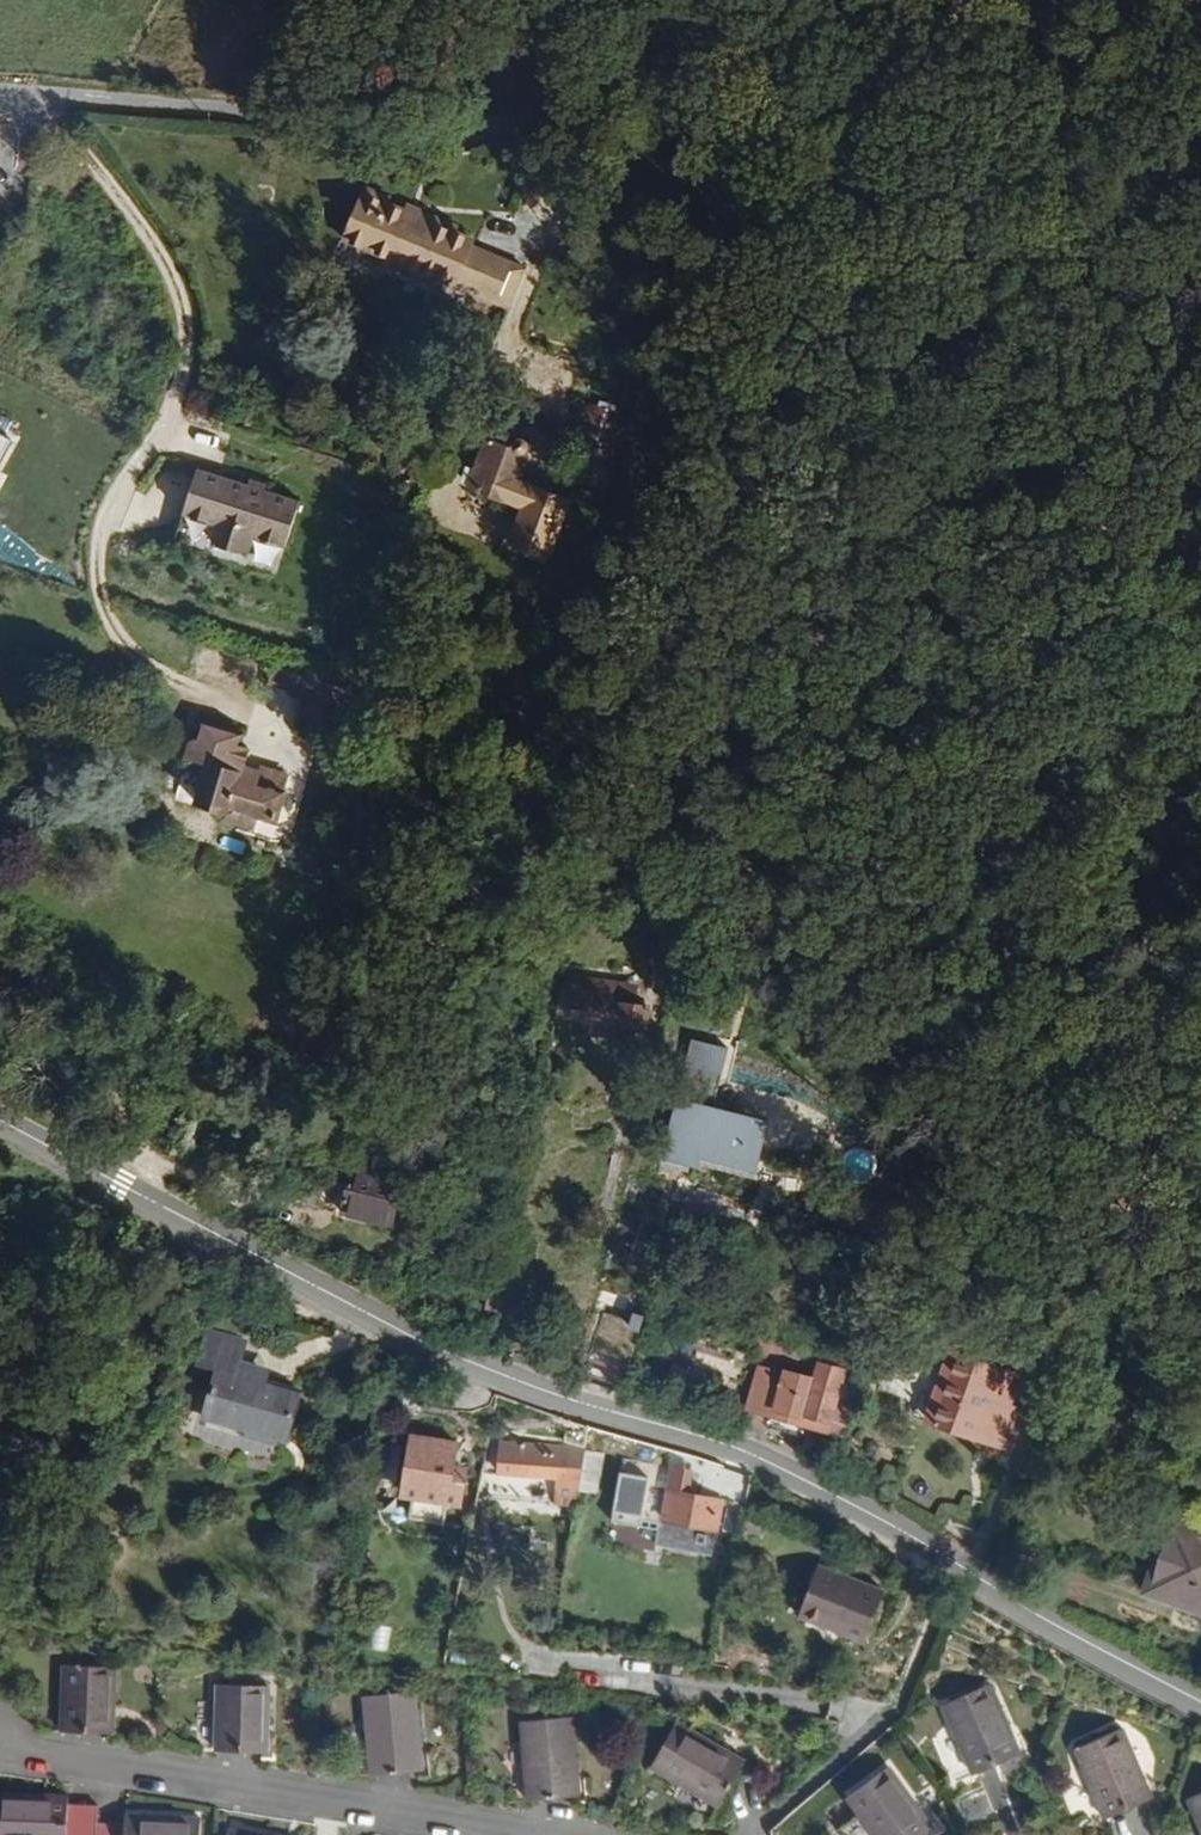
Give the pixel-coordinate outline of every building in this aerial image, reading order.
[(477,299),(493,260),(473,251),(476,245),(455,236),(458,231),(421,215),(418,222),(405,216),(388,209),(391,203),(367,193),(346,242),(392,262),(389,268),(452,296),(455,290),(477,299)] [(421,215),(408,210),(405,216),(418,222),(421,215)] [(499,308),(515,269),(493,260),(477,299),(499,308)] [(511,313),(527,274),(515,269),(499,308),(511,313)] [(594,453),(621,461),(636,416),(609,407),(594,453)] [(19,442),(0,431),(0,476),(19,442)] [(520,486),(528,462),(535,458),(534,449),(530,444),(524,443),(521,444),(516,448),(517,456),(489,445),(472,492),(524,512),(511,549),(548,563),(569,505),(520,486)] [(287,552),(302,508),(267,496),(269,490),(252,485),(250,491),(200,474),(185,517),(217,528),(213,544),(219,551),(236,558),(250,555),(255,541),(287,552)] [(278,824),(292,781),(273,775),(271,779),(246,770),(253,753),(242,748),(243,739),(205,727),(200,743),(195,744),(191,747),(187,763),(190,769),(205,773),(196,806),(227,815),(225,822),(255,831),(261,819),(278,824)] [(650,1031),(652,1010),(633,1007),(634,1003),(620,1001),(622,987),(577,982),(571,1021),(586,1022),(595,1038),(610,1041),(617,1036),(622,1027),(650,1031)] [(634,1003),(635,988),(622,987),(620,1001),(634,1003)] [(693,1042),(688,1076),(725,1081),(730,1047),(693,1042)] [(761,1180),(777,1122),(682,1097),(667,1155),(761,1180)] [(396,1228),(408,1178),(355,1166),(345,1207),(370,1213),(368,1222),(396,1228)] [(370,1213),(345,1207),(342,1215),(368,1222),(370,1213)] [(291,1442),(304,1395),(272,1387),(272,1380),(240,1372),(247,1344),(208,1333),(201,1366),(219,1371),(207,1418),(291,1442)] [(764,1343),(761,1366),(786,1369),(789,1346),(764,1343)] [(1012,1453),(1036,1384),(950,1355),(927,1424),(1012,1453)] [(847,1439),(865,1377),(822,1364),(817,1380),(786,1373),(784,1377),(761,1370),(750,1412),(771,1417),(768,1427),(812,1439),(815,1430),(847,1439)] [(765,1440),(768,1427),(771,1417),(750,1412),(744,1432),(765,1440)] [(398,1485),(407,1425),(384,1421),(374,1481),(398,1485)] [(455,1475),(459,1448),(415,1441),(405,1497),(415,1499),(413,1517),(446,1523),(451,1495),(465,1497),(468,1476),(455,1475)] [(578,1509),(587,1454),(505,1447),(505,1456),(500,1457),(500,1476),(519,1477),(518,1505),(578,1509)] [(621,1461),(615,1511),(646,1514),(652,1464),(621,1461)] [(742,1539),(753,1487),(677,1470),(671,1494),(725,1503),(732,1504),(726,1535),(742,1539)] [(715,1557),(725,1503),(671,1494),(668,1517),(665,1517),(659,1547),(715,1557)] [(1178,1548),(1184,1528),(1171,1524),(1165,1544),(1178,1548)] [(1184,1528),(1178,1548),(1165,1544),(1154,1575),(1183,1584),(1176,1606),(1200,1614),(1200,1534),(1184,1528)] [(867,1646),(887,1594),(862,1585),(863,1578),(850,1573),(847,1579),(821,1568),(801,1620),(867,1646)] [(1176,1606),(1183,1584),(1154,1575),(1147,1596),(1176,1606)] [(371,1657),(377,1627),(359,1623),(357,1655),(371,1657)] [(408,1652),(411,1637),(377,1631),(374,1646),(408,1652)] [(117,1735),(118,1668),(65,1667),(64,1734),(117,1735)] [(270,1754),(272,1687),(220,1687),(219,1754),(270,1754)] [(1023,1757),(993,1687),(945,1708),(974,1778),(1023,1757)] [(427,1774),(419,1694),(367,1698),(374,1779),(427,1774)] [(582,1799),(577,1720),(523,1724),(530,1803),(582,1799)] [(721,1811),(749,1765),(679,1724),(651,1770),(721,1811)] [(1154,1803),(1124,1733),(1075,1752),(1105,1823),(1154,1803)] [(890,1768),(848,1801),(873,1834),(929,1834),(936,1830),(890,1768)] [(100,1805),(72,1806),(72,1797),(0,1794),(0,1834),(99,1834),(99,1824),(100,1805)] [(1189,1801),(1200,1829),(1200,1796),(1189,1801)] [(205,1819),(128,1816),(127,1825),(99,1824),(99,1834),(204,1834),(205,1819)]
